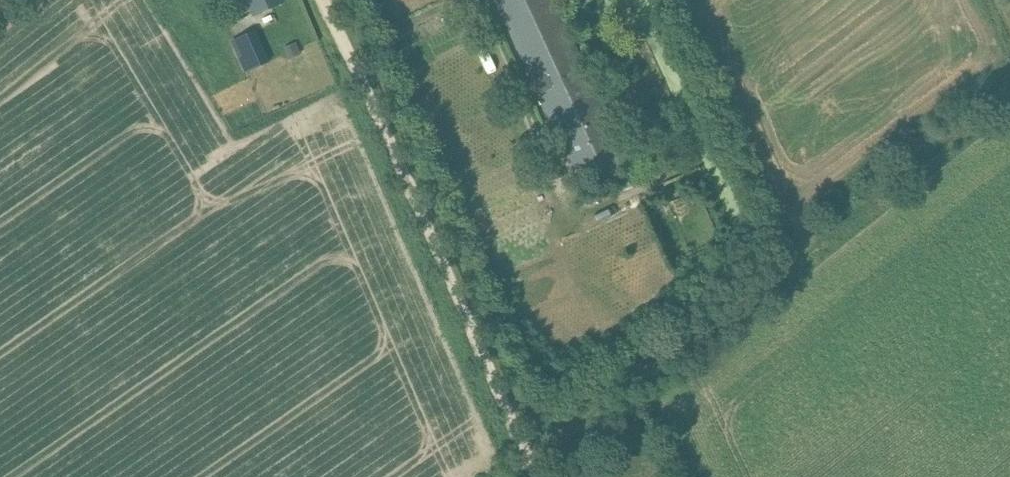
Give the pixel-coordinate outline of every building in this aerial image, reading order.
[(284,0),(246,0),(252,15),(284,1),(284,0)] [(575,170),(621,148),(622,148),(554,0),(496,0),(575,170)] [(233,41),(245,70),(269,62),(256,32),(233,41)] [(297,42),(285,47),(290,59),(302,53),(297,42)]
